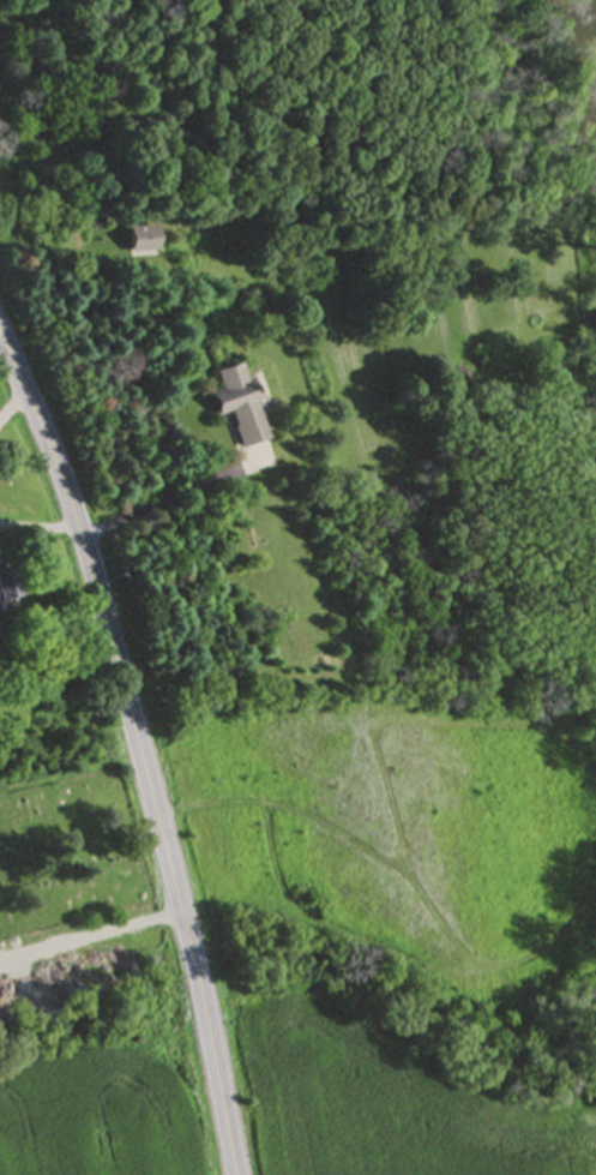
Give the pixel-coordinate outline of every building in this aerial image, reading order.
[(157,252),(157,227),(130,228),(131,253),(157,252)] [(230,414),(240,449),(264,443),(243,364),(215,372),(220,392),(211,395),(217,417),(230,414)] [(12,614),(10,602),(20,600),(13,562),(0,565),(0,616),(12,614)]
